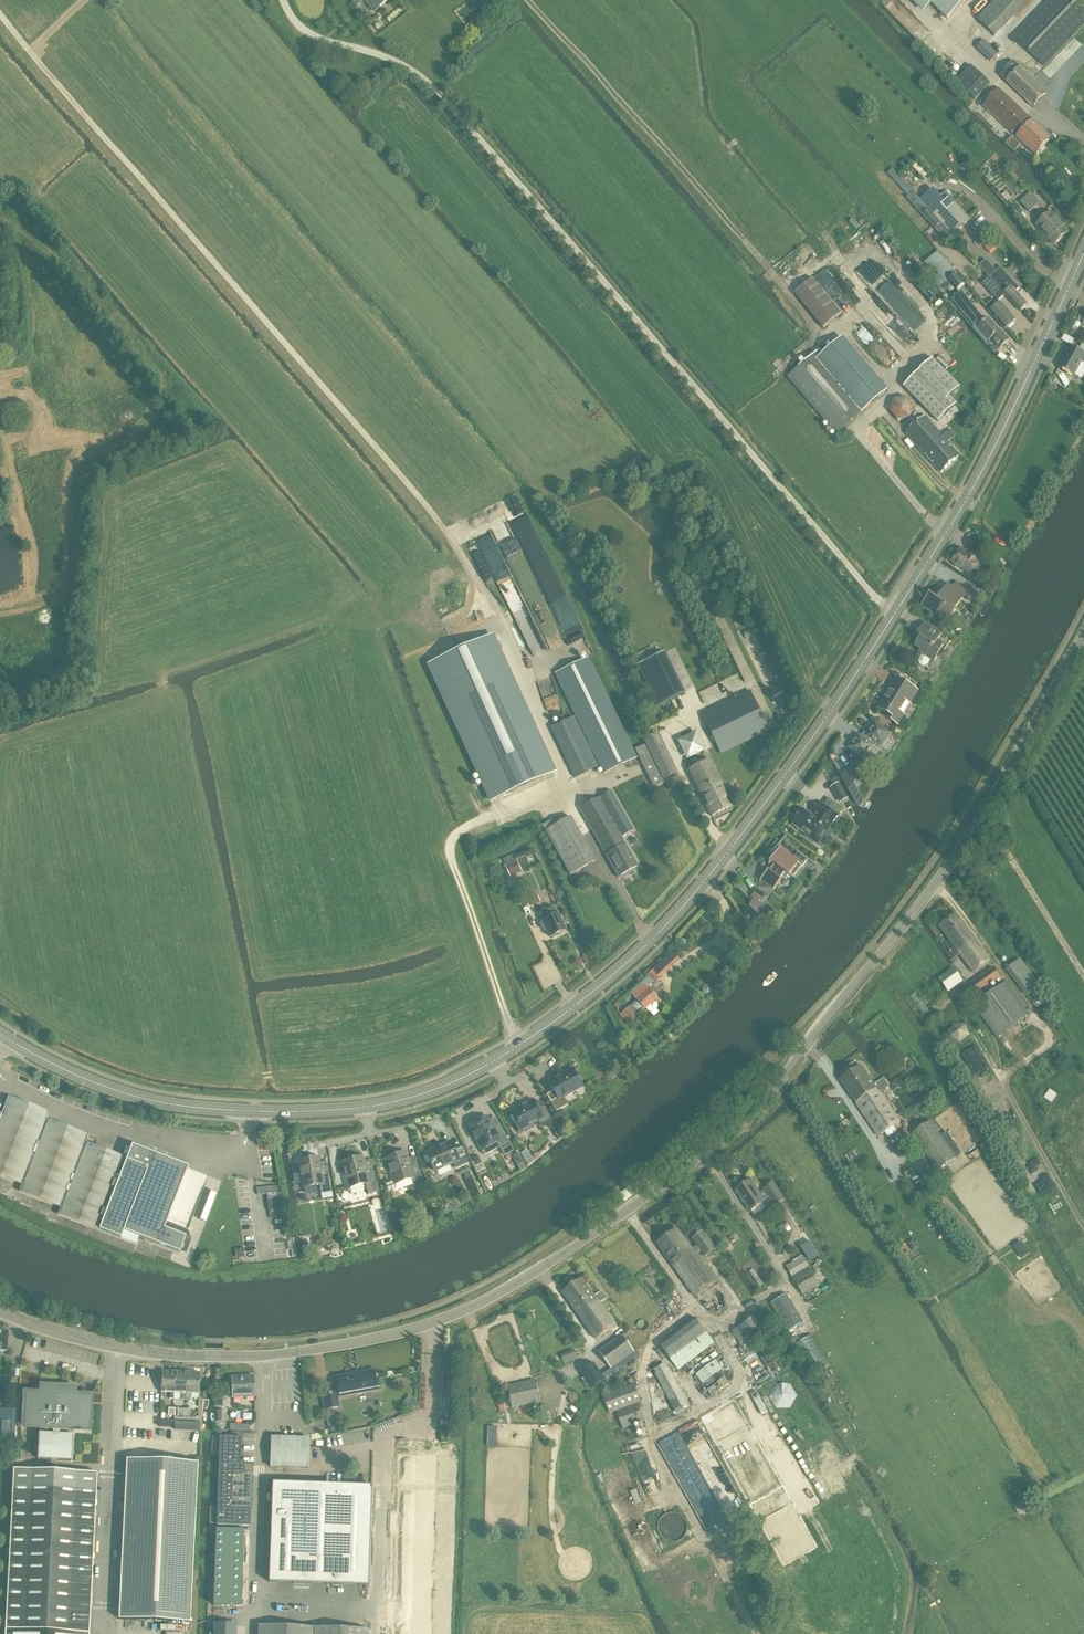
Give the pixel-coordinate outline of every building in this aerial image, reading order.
[(374,13),(389,0),(363,0),(374,13)] [(923,12),(932,5),(947,19),(966,0),(912,0),(923,12)] [(1030,0),(994,0),(976,19),(995,36),(1030,0)] [(1013,37),(1044,67),(1083,25),(1083,13),(1070,0),(1048,0),(1013,37)] [(990,62),(998,53),(984,40),(975,49),(990,62)] [(1033,107),(1046,92),(1013,62),(1000,76),(1033,107)] [(976,100),(991,84),(970,65),(956,81),(976,100)] [(1031,120),(1032,120),(998,89),(982,106),(1015,137),(1016,137),(1035,155),(1051,138),(1031,120)] [(1014,152),(1021,145),(1012,136),(1005,144),(1014,152)] [(912,191),(895,173),(891,169),(888,172),(892,177),(909,194),(912,191)] [(935,190),(923,201),(929,209),(931,212),(933,214),(942,224),(951,235),(952,236),(970,219),(950,197),(945,192),(940,197),(935,190)] [(913,192),(907,198),(922,215),(935,229),(942,224),(933,214),(931,212),(929,209),(923,201),(922,202),(913,192)] [(1020,201),(1020,202),(1029,212),(1040,203),(1030,192),(1020,201)] [(1054,245),(1068,232),(1051,212),(1037,225),(1054,245)] [(958,273),(949,264),(942,255),(941,255),(938,252),(934,255),(924,263),(928,267),(930,266),(940,277),(936,281),(936,282),(934,284),(939,289),(943,286),(946,290),(951,285),(957,292),(965,284),(957,274),(958,273)] [(1020,288),(1005,273),(1001,277),(996,272),(996,271),(986,260),(979,266),(989,278),(1005,295),(1021,312),(1028,305),(1015,292),(1020,288)] [(998,302),(1005,296),(989,278),(982,284),(998,302)] [(823,329),(842,314),(813,279),(795,293),(823,329)] [(984,319),(972,306),(973,305),(961,292),(951,300),(963,314),(974,327),(984,319)] [(1000,303),(997,306),(993,301),(986,308),(987,310),(990,313),(1006,329),(1016,320),(1000,303)] [(1009,341),(1000,330),(999,331),(988,319),(977,328),(990,342),(992,339),(1000,348),(1009,341)] [(788,378),(836,435),(886,392),(841,340),(824,355),(820,351),(788,378)] [(1068,349),(1058,367),(1072,375),(1073,374),(1078,377),(1083,367),(1083,354),(1070,346),(1068,349)] [(904,387),(938,422),(956,404),(949,397),(960,387),(932,359),(904,387)] [(912,412),(916,409),(906,398),(894,400),(890,411),(898,421),(910,418),(912,412)] [(925,416),(906,433),(940,473),(960,456),(948,442),(956,435),(951,429),(943,436),(925,416)] [(969,554),(968,555),(961,550),(952,562),(961,568),(960,570),(969,576),(979,561),(977,560),(977,556),(974,554),(971,555),(969,554)] [(979,576),(975,582),(984,589),(989,582),(979,576)] [(969,600),(973,594),(956,582),(953,588),(948,584),(937,600),(929,595),(921,606),(939,619),(944,612),(951,616),(964,597),(969,600)] [(927,665),(928,664),(931,659),(935,662),(942,649),(945,651),(948,645),(939,640),(943,634),(924,622),(915,637),(919,639),(914,646),(920,649),(918,652),(922,654),(919,659),(919,660),(918,661),(919,663),(919,664),(920,665),(922,666),(923,666),(924,666),(925,666),(926,666),(927,665)] [(491,801),(554,772),(491,636),(429,665),(491,801)] [(657,706),(683,693),(663,653),(637,666),(657,706)] [(603,774),(636,758),(587,658),(554,674),(603,774)] [(911,704),(918,691),(893,676),(886,689),(888,690),(877,708),(887,714),(885,717),(898,724),(904,715),(899,712),(905,700),(911,704)] [(748,691),(701,713),(721,754),(768,731),(748,691)] [(575,779),(598,768),(574,717),(550,728),(575,779)] [(882,749),(892,734),(875,722),(863,738),(858,735),(850,748),(865,759),(875,744),(882,749)] [(663,780),(676,773),(657,734),(644,741),(663,780)] [(653,788),(663,783),(645,745),(635,750),(653,788)] [(860,776),(867,766),(856,757),(848,767),(860,776)] [(708,760),(688,770),(711,817),(731,807),(708,760)] [(835,785),(832,790),(838,799),(840,798),(842,802),(848,798),(839,783),(838,784),(837,784),(836,785),(835,785)] [(610,791),(579,809),(618,877),(637,866),(621,837),(633,831),(610,791)] [(837,805),(832,811),(823,805),(817,813),(821,816),(817,820),(804,811),(794,825),(807,835),(806,836),(817,844),(825,834),(821,831),(828,821),(832,824),(838,816),(838,815),(842,809),(837,805)] [(570,817),(545,831),(570,875),(595,861),(570,817)] [(779,847),(787,836),(786,836),(772,855),(773,855),(775,857),(768,865),(769,866),(771,863),(774,865),(770,871),(769,870),(759,883),(761,881),(774,890),(781,879),(780,878),(785,872),(790,876),(799,864),(802,867),(808,859),(798,852),(797,852),(798,853),(794,858),(779,847)] [(565,931),(554,907),(539,914),(541,919),(542,922),(541,922),(540,925),(542,931),(545,932),(547,931),(550,937),(565,931)] [(974,974),(991,961),(956,915),(940,927),(955,947),(947,953),(953,960),(960,955),(974,974)] [(673,952),(669,955),(674,961),(678,958),(673,952)] [(1029,996),(1041,987),(1020,959),(1008,968),(1029,996)] [(649,977),(631,993),(644,1008),(650,1003),(652,1005),(657,1000),(647,987),(652,982),(654,984),(659,979),(655,974),(659,971),(656,967),(647,975),(649,977)] [(963,981),(953,968),(939,979),(948,992),(963,981)] [(979,992),(1000,977),(994,968),(972,983),(979,992)] [(998,1039),(1031,1015),(1007,981),(973,1005),(998,1039)] [(970,1037),(966,1025),(953,1025),(949,1037),(959,1044),(970,1037)] [(881,1093),(889,1087),(883,1079),(874,1085),(862,1066),(841,1080),(864,1115),(885,1100),(881,1093)] [(563,1096),(581,1087),(571,1070),(562,1075),(548,1082),(553,1091),(546,1095),(556,1112),(568,1105),(563,1096)] [(85,1143),(88,1137),(46,1121),(49,1114),(8,1098),(1,1116),(0,1116),(0,1176),(22,1185),(19,1191),(61,1207),(58,1214),(129,1242),(138,1238),(179,1253),(185,1238),(164,1230),(188,1168),(187,1167),(132,1146),(127,1159),(85,1143)] [(901,1122),(885,1100),(864,1115),(879,1137),(901,1122)] [(544,1106),(537,1109),(532,1101),(519,1108),(510,1114),(519,1131),(537,1121),(540,1127),(552,1120),(544,1106)] [(560,1120),(567,1117),(563,1110),(557,1113),(560,1120)] [(514,1150),(499,1124),(492,1128),(486,1117),(466,1129),(470,1137),(473,1136),(484,1155),(500,1146),(505,1155),(514,1150)] [(931,1121),(913,1133),(937,1170),(956,1158),(955,1157),(944,1141),(931,1121)] [(950,1137),(944,1141),(955,1157),(961,1154),(950,1137)] [(462,1148),(454,1151),(450,1142),(436,1148),(437,1149),(426,1154),(434,1171),(453,1163),(456,1169),(469,1163),(462,1148)] [(416,1161),(409,1164),(405,1152),(383,1160),(386,1169),(389,1168),(395,1185),(411,1180),(414,1187),(424,1184),(416,1161)] [(362,1186),(362,1185),(365,1184),(368,1195),(379,1192),(373,1167),(365,1169),(362,1157),(339,1163),(341,1172),(344,1171),(348,1188),(349,1188),(350,1190),(350,1191),(352,1193),(354,1194),(356,1194),(358,1193),(360,1192),(362,1190),(362,1188),(362,1186)] [(328,1169),(321,1170),(319,1158),(295,1162),(296,1172),(300,1171),(303,1188),(319,1185),(321,1194),(332,1192),(328,1169)] [(766,1190),(760,1194),(751,1181),(737,1190),(750,1211),(765,1202),(765,1201),(770,1197),(776,1206),(784,1201),(773,1184),(765,1189),(766,1190)] [(691,1249),(677,1230),(657,1244),(673,1266),(696,1297),(716,1283),(700,1260),(716,1249),(710,1240),(703,1231),(693,1239),(697,1245),(691,1249)] [(819,1256),(811,1242),(801,1247),(810,1262),(819,1256)] [(803,1295),(820,1285),(804,1257),(786,1267),(803,1295)] [(600,1303),(606,1299),(601,1292),(595,1296),(581,1279),(562,1292),(596,1340),(617,1325),(600,1303)] [(803,1323),(791,1303),(786,1294),(771,1303),(788,1332),(803,1323)] [(764,1323),(756,1313),(744,1315),(739,1327),(732,1332),(740,1342),(746,1337),(760,1336),(764,1323)] [(713,1341),(696,1318),(660,1346),(678,1371),(683,1368),(690,1362),(716,1342),(714,1340),(713,1341)] [(812,1376),(829,1366),(811,1334),(793,1345),(812,1376)] [(611,1369),(635,1352),(623,1336),(599,1352),(611,1369)] [(593,1389),(606,1380),(595,1363),(588,1368),(581,1372),(593,1389)] [(690,1407),(668,1368),(665,1363),(652,1370),(677,1415),(690,1407)] [(340,1397),(380,1389),(376,1370),(358,1374),(358,1375),(336,1380),(340,1397)] [(161,1371),(160,1393),(169,1393),(169,1400),(173,1400),(173,1393),(174,1372),(161,1371)] [(174,1372),(173,1393),(180,1394),(180,1400),(186,1400),(186,1399),(186,1394),(187,1372),(174,1372)] [(186,1394),(186,1399),(191,1399),(191,1394),(199,1395),(200,1373),(187,1372),(186,1394)] [(232,1398),(254,1397),(254,1376),(231,1377),(232,1398)] [(511,1408),(539,1402),(534,1380),(506,1386),(511,1408)] [(638,1404),(642,1402),(634,1384),(603,1396),(610,1414),(617,1412),(623,1429),(644,1421),(641,1412),(638,1404)] [(332,1408),(339,1407),(336,1392),(322,1395),(325,1410),(326,1417),(334,1415),(332,1408)] [(92,1559),(93,1540),(93,1528),(94,1509),(94,1506),(95,1487),(96,1475),(96,1473),(56,1471),(56,1469),(57,1462),(57,1460),(70,1461),(72,1429),(88,1430),(90,1397),(59,1395),(55,1395),(42,1394),(25,1394),(23,1427),(39,1428),(37,1459),(51,1460),(50,1471),(13,1469),(4,1633),(88,1633),(88,1632),(89,1608),(92,1562),(92,1559)] [(222,1407),(222,1398),(214,1398),(214,1407),(222,1407)] [(14,1439),(16,1410),(0,1409),(0,1438),(14,1439)] [(224,1422),(225,1411),(217,1410),(217,1422),(224,1422)] [(243,1474),(244,1464),(239,1463),(240,1437),(233,1437),(219,1436),(217,1502),(217,1507),(217,1525),(249,1526),(250,1507),(249,1507),(249,1502),(250,1502),(251,1480),(250,1480),(250,1475),(243,1474)] [(308,1469),(309,1438),(271,1437),(270,1468),(308,1469)] [(269,1582),(368,1586),(368,1584),(373,1584),(371,1633),(424,1633),(430,1456),(377,1455),(376,1489),(372,1489),(372,1487),(273,1483),(269,1582)] [(189,1623),(197,1463),(126,1460),(118,1619),(189,1623)] [(1020,1516),(1032,1509),(1026,1499),(1014,1505),(1020,1516)] [(244,1530),(216,1529),(213,1605),(230,1606),(230,1604),(241,1604),(244,1530)] [(236,1624),(213,1623),(213,1633),(208,1633),(236,1633),(236,1624)] [(368,1630),(258,1626),(257,1633),(367,1633),(368,1630)]
